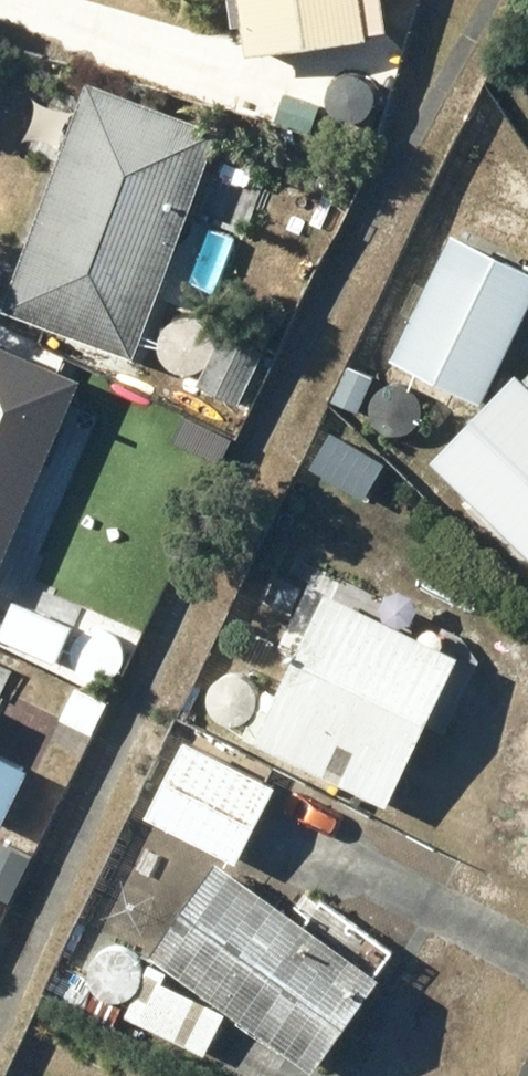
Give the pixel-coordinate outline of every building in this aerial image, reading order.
[(362,26),(383,23),(379,0),(236,0),(243,48),(363,32),(362,26)] [(20,145),(53,158),(0,300),(0,305),(129,353),(214,125),(85,76),(78,95),(44,82),(20,145)] [(391,352),(481,394),(527,293),(527,269),(448,231),(391,352)] [(223,328),(197,379),(234,397),(259,346),(223,328)] [(343,361),(329,396),(353,406),(368,372),(343,361)] [(58,404),(0,379),(0,540),(58,404)] [(444,411),(417,438),(469,490),(496,464),(444,411)] [(263,681),(239,732),(380,800),(453,651),(321,587),(273,686),(263,681)] [(181,735),(142,812),(231,857),(270,780),(181,735)] [(24,767),(0,755),(0,813),(24,767)] [(4,902),(28,851),(0,838),(0,900),(4,902)] [(147,948),(308,1066),(374,976),(212,858),(147,948)] [(42,986),(107,1021),(118,1001),(53,965),(42,986)] [(221,1007),(145,968),(123,1012),(199,1051),(221,1007)] [(107,1043),(92,1073),(99,1075),(142,1075),(148,1064),(107,1043)]
